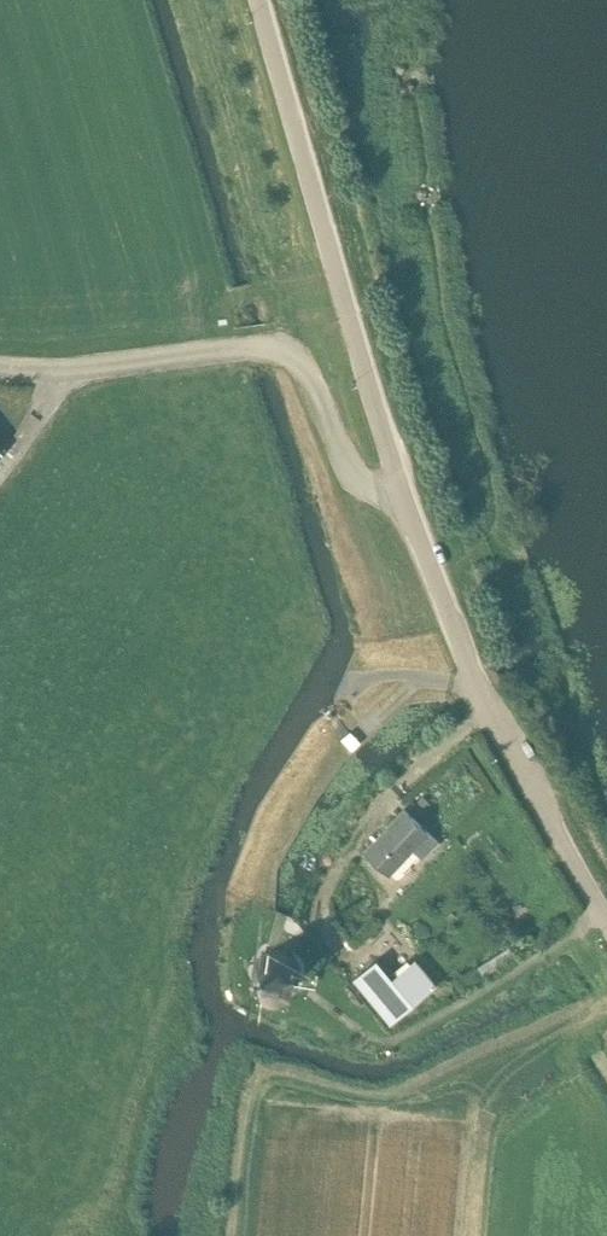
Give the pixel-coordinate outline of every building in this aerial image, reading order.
[(424,859),(440,842),(404,809),(365,850),(390,874),(413,849),(424,859)] [(279,997),(284,995),(290,992),(294,988),(298,983),(299,976),(299,970),(297,964),(294,959),(289,954),(284,952),(277,951),(271,951),(265,954),(260,957),(257,961),(254,967),(253,972),(254,978),(255,983),(258,988),(262,992),(267,995),(273,996),(279,997)] [(377,959),(354,978),(391,1023),(436,985),(415,959),(393,978),(377,959)]
